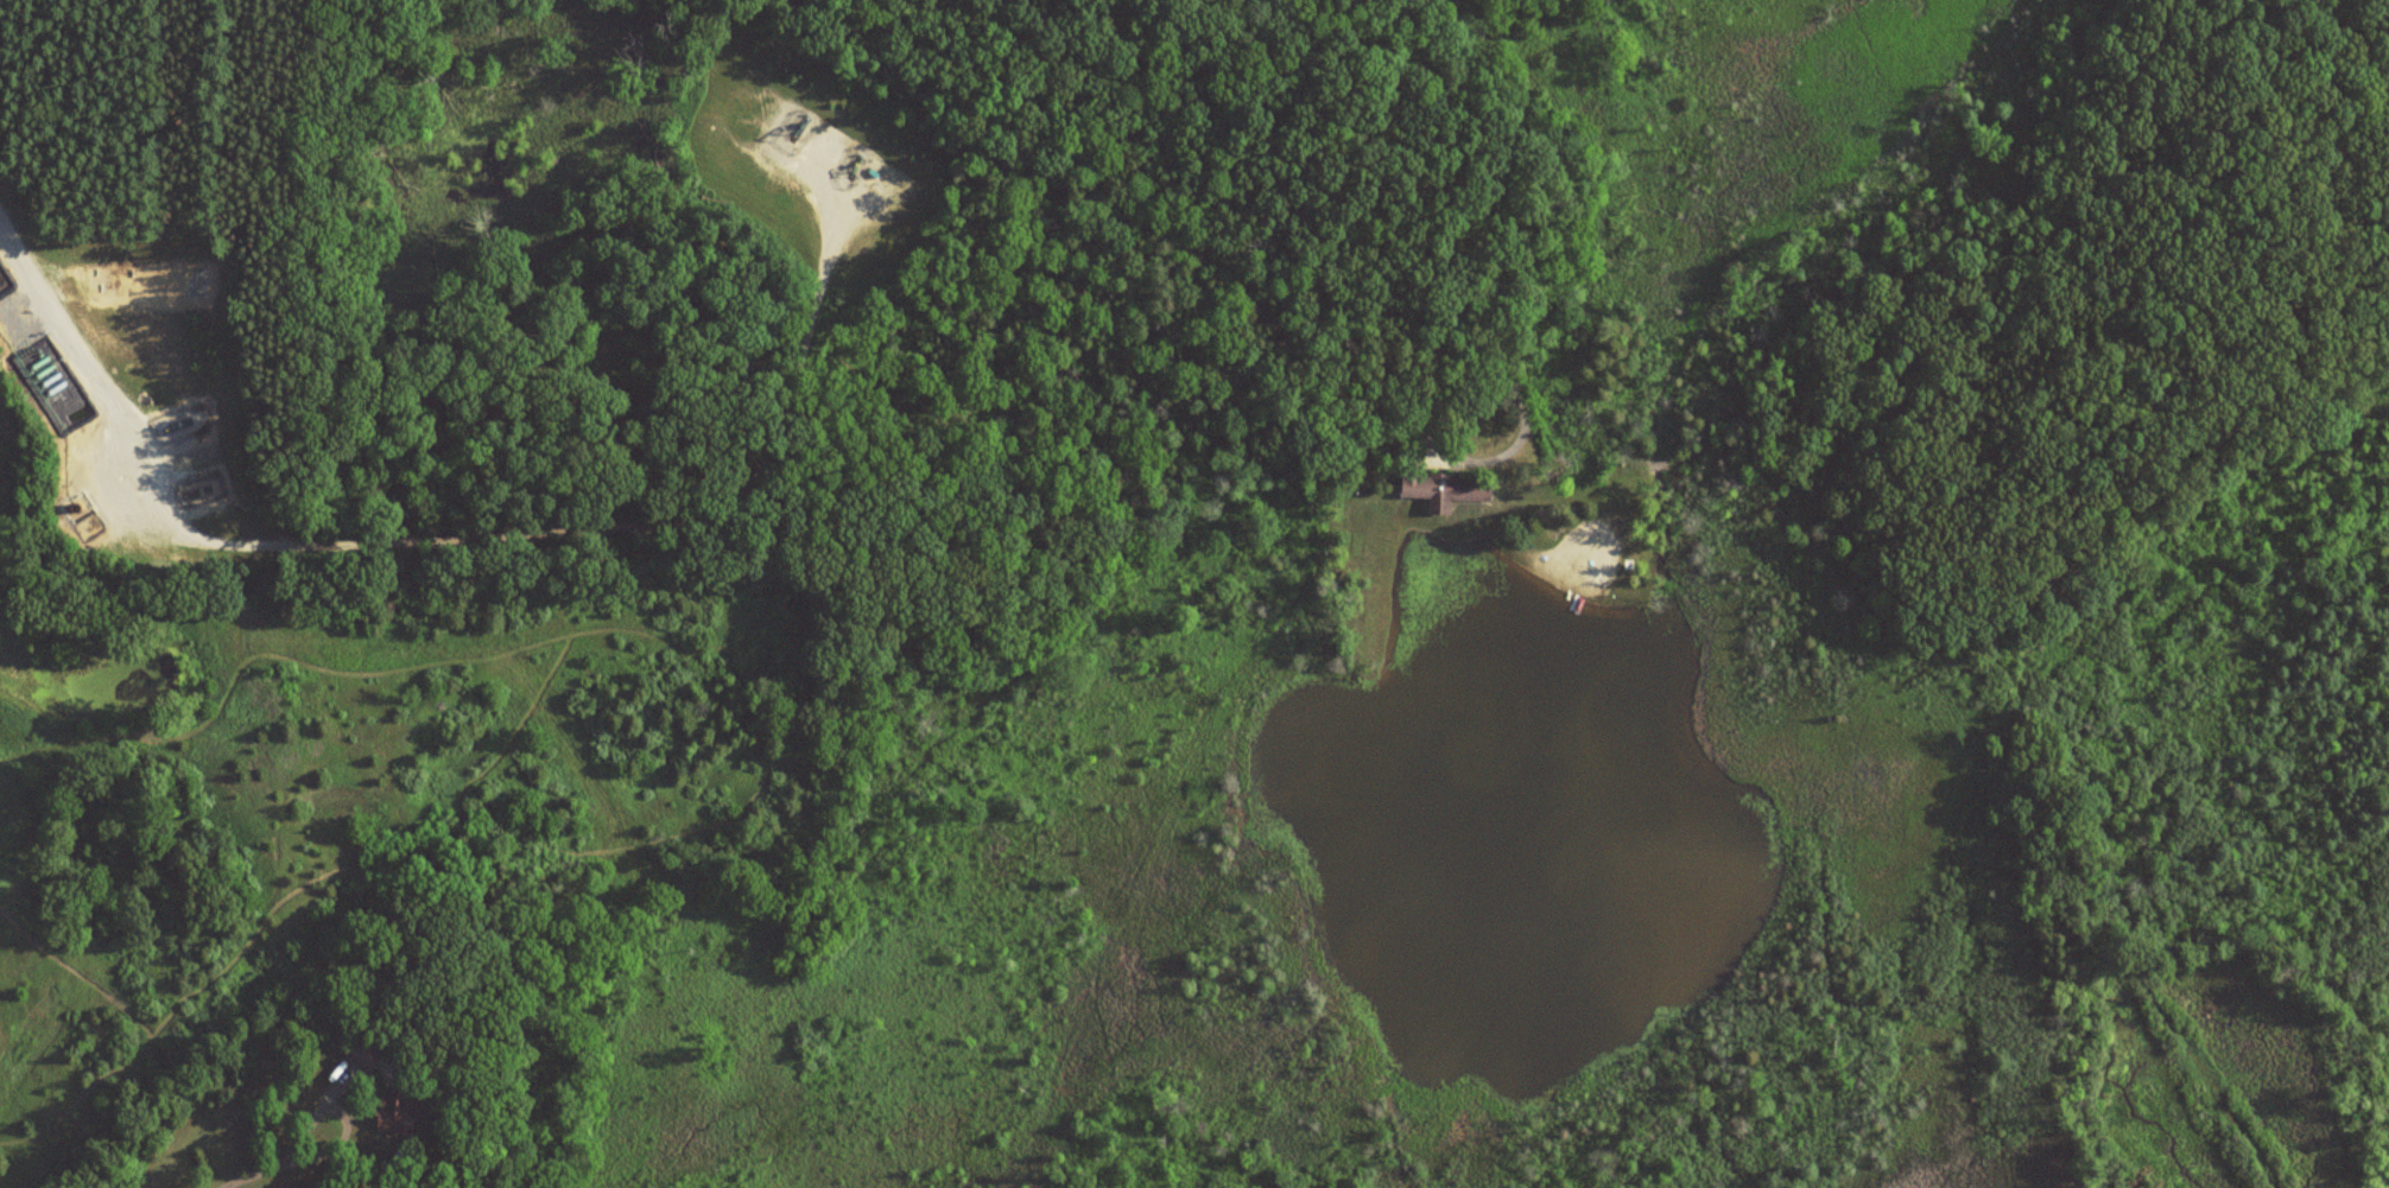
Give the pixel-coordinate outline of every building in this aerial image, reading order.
[(1501,477),(1404,474),(1403,499),(1435,500),(1434,516),(1454,516),(1454,501),(1500,503),(1501,477)]
